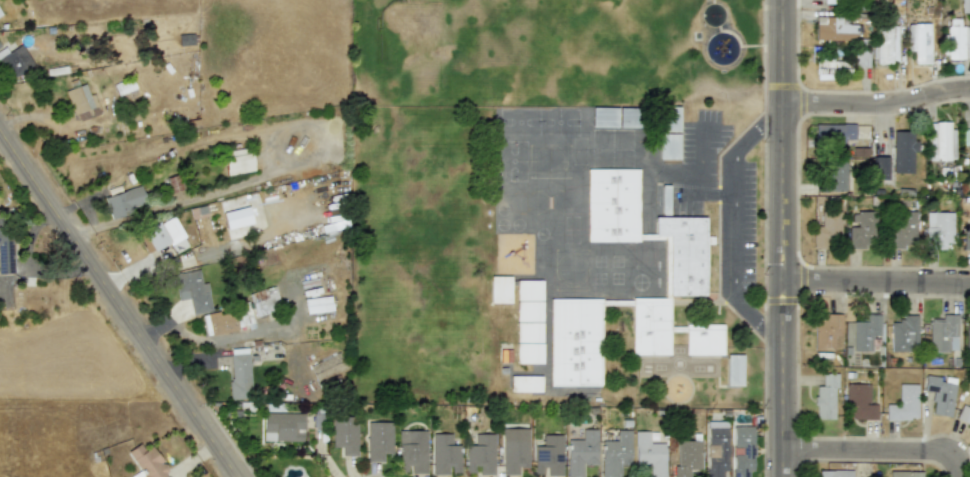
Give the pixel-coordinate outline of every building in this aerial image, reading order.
[(969,12),(969,0),(960,0),(960,12),(969,12)] [(815,18),(814,40),(855,41),(855,19),(815,18)] [(969,58),(969,26),(959,26),(959,19),(945,19),(945,59),(969,58)] [(913,64),(930,64),(929,23),(906,24),(907,51),(913,51),(913,64)] [(898,62),(897,26),(874,27),(875,39),(872,40),(872,63),(898,62)] [(14,40),(0,50),(0,67),(10,81),(32,65),(14,40)] [(853,68),(868,67),(868,51),(853,52),(853,68)] [(832,79),(832,70),(848,70),(849,62),(815,61),(815,79),(832,79)] [(113,85),(118,96),(135,88),(131,77),(113,85)] [(77,122),(100,114),(92,93),(89,95),(84,84),(65,91),(77,122)] [(591,127),(638,127),(638,107),(591,108),(591,127)] [(659,160),(679,159),(678,107),(658,107),(659,160)] [(927,122),(926,160),(953,160),(953,122),(927,122)] [(854,124),(814,124),(814,143),(845,143),(845,140),(854,140),(854,124)] [(962,129),(963,145),(969,145),(969,129),(962,129)] [(891,173),(912,174),(912,150),(916,150),(917,139),(913,139),(913,131),(892,131),(891,173)] [(253,171),(251,153),(224,157),(226,175),(253,171)] [(872,179),(887,180),(888,157),(873,157),(872,179)] [(815,178),(815,190),(846,192),(848,161),(827,160),(827,179),(815,178)] [(586,241),(637,242),(638,169),(587,169),(586,241)] [(110,218),(146,205),(139,185),(103,198),(110,218)] [(226,229),(252,223),(248,206),(222,213),(226,229)] [(840,212),(820,211),(820,226),(812,226),(811,248),(832,249),(832,238),(839,238),(840,212)] [(915,211),(888,212),(889,249),(905,249),(904,244),(915,244),(915,211)] [(847,248),(871,249),(872,213),(851,212),(851,222),(856,222),(856,227),(848,227),(847,248)] [(924,249),(945,250),(945,243),(952,243),(952,212),(924,212),(924,249)] [(13,273),(12,236),(1,236),(1,215),(0,215),(0,274),(13,273)] [(152,251),(179,236),(168,217),(141,232),(152,251)] [(667,296),(704,296),(705,240),(705,217),(654,217),(654,235),(638,235),(638,238),(668,238),(667,296)] [(962,245),(969,245),(969,228),(963,227),(962,245)] [(209,311),(201,269),(172,275),(177,301),(188,299),(191,314),(209,311)] [(510,303),(510,276),(489,276),(489,303),(510,303)] [(541,300),(541,280),(515,281),(515,301),(541,300)] [(248,293),(251,301),(242,303),(244,310),(233,313),(237,329),(255,325),(253,317),(281,309),(275,286),(248,293)] [(303,299),(305,314),(332,310),(329,295),(303,299)] [(669,355),(669,331),(684,332),(684,327),(669,327),(670,298),(632,298),(631,354),(669,355)] [(601,386),(601,299),(549,299),(549,386),(601,386)] [(540,302),(515,301),(515,321),(540,322),(540,302)] [(207,314),(210,335),(235,331),(232,309),(207,314)] [(813,350),(841,350),(841,314),(825,314),(825,320),(814,320),(813,350)] [(879,336),(880,314),(865,314),(865,322),(853,321),(852,351),(871,351),(871,336),(879,336)] [(917,315),(900,316),(900,322),(890,322),(890,351),(918,350),(917,315)] [(928,351),(956,352),(957,315),(940,315),(940,320),(929,319),(928,351)] [(541,323),(515,322),(515,342),(541,342),(541,323)] [(684,354),(723,355),(723,325),(685,324),(684,354)] [(541,364),(542,344),(515,343),(514,363),(541,364)] [(346,369),(338,352),(308,366),(316,382),(346,369)] [(249,354),(229,355),(230,400),(250,399),(249,354)] [(742,355),(726,355),(726,386),(742,386),(742,355)] [(835,420),(835,374),(821,374),(821,387),(815,387),(814,419),(835,420)] [(541,376),(510,376),(509,392),(540,392),(541,376)] [(954,378),(924,376),(923,391),(933,392),(931,415),(951,417),(954,378)] [(869,384),(845,384),(845,418),(876,419),(876,404),(869,404),(869,384)] [(916,420),(917,384),(898,384),(898,404),(885,404),(885,420),(916,420)] [(961,405),(955,418),(969,425),(969,409),(961,405)] [(262,441),(303,442),(303,414),(263,413),(262,441)] [(707,421),(705,476),(722,476),(722,471),(726,471),(727,422),(707,421)] [(357,455),(356,422),(331,422),(332,448),(341,447),(341,456),(357,455)] [(391,422),(366,422),(366,462),(382,462),(382,454),(392,454),(391,422)] [(745,470),(752,471),(753,427),(732,426),(732,447),(740,447),(740,454),(732,454),(732,476),(745,476),(745,470)] [(528,468),(528,429),(502,428),(501,474),(517,474),(517,468),(528,468)] [(566,439),(566,476),(581,476),(582,465),(596,465),(597,429),(582,429),(582,440),(566,439)] [(630,430),(616,430),(616,441),(601,441),(600,476),(619,476),(619,464),(630,464),(630,430)] [(398,431),(397,472),(425,473),(426,431),(398,431)] [(664,443),(649,443),(648,431),(634,431),(635,466),(649,466),(649,476),(665,476),(664,443)] [(431,434),(432,474),(459,473),(459,445),(451,445),(451,433),(431,434)] [(493,434),(474,434),(474,445),(466,445),(465,474),(493,474),(493,434)] [(561,475),(561,435),(542,435),(542,446),(534,446),(533,475),(561,475)] [(700,441),(676,440),(676,466),(672,466),(672,476),(688,476),(688,469),(700,470),(700,441)] [(163,472),(166,470),(150,445),(142,451),(138,444),(127,452),(139,471),(130,476),(166,476),(163,472)]
